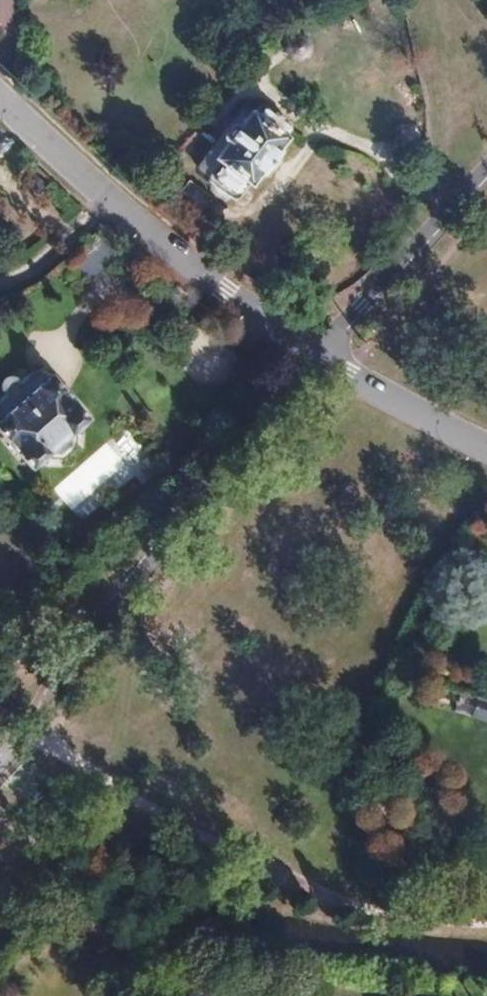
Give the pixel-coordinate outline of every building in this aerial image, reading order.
[(287,121),(266,104),(258,104),(253,110),(249,108),(239,121),(238,121),(235,121),(231,121),(228,122),(225,125),(222,128),(222,132),(223,136),(225,138),(213,154),(217,158),(206,172),(209,180),(229,196),(237,195),(248,181),(250,182),(287,135),(284,133),(289,128),(287,121)] [(0,415),(0,435),(27,467),(86,417),(48,373),(0,415)] [(54,490),(83,523),(150,463),(121,431),(54,490)] [(445,715),(452,691),(436,686),(428,711),(445,715)] [(476,725),(484,700),(452,691),(445,715),(476,725)]
